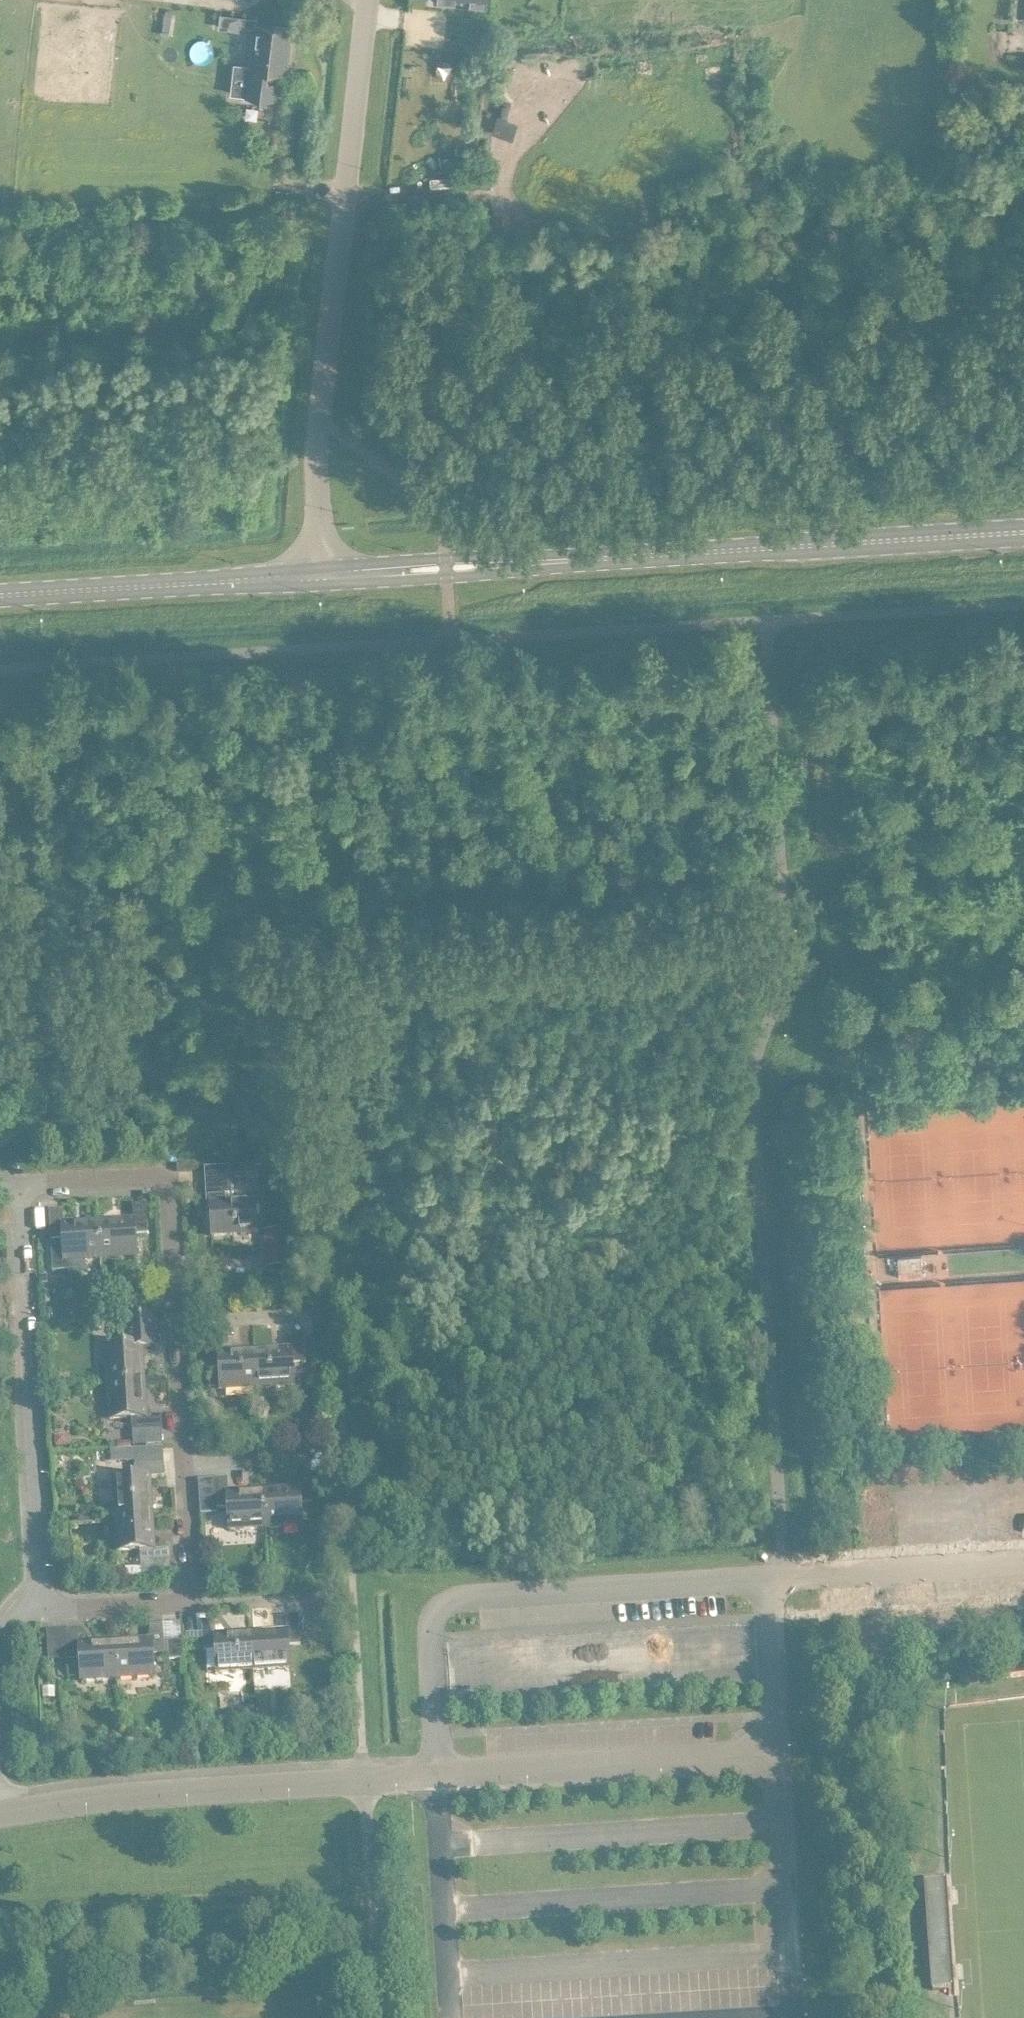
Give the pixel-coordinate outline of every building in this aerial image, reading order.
[(437,11),(487,16),(489,0),(438,0),(437,11)] [(237,73),(234,103),(278,108),(281,79),(288,80),(292,37),(275,35),(275,39),(258,37),(254,75),(237,73)] [(504,110),(499,126),(510,129),(515,114),(504,110)] [(209,1181),(210,1208),(213,1208),(214,1234),(259,1231),(257,1200),(227,1201),(226,1191),(233,1190),(232,1178),(208,1180),(208,1181),(209,1181)] [(103,1220),(101,1220),(103,1257),(139,1254),(137,1233),(150,1232),(148,1202),(135,1203),(136,1218),(113,1220),(113,1218),(103,1219),(103,1220)] [(103,1257),(101,1220),(98,1220),(98,1219),(88,1220),(88,1221),(65,1223),(64,1208),(51,1208),(53,1238),(66,1237),(66,1245),(54,1245),(56,1270),(68,1270),(67,1259),(103,1257)] [(289,1229),(267,1230),(268,1256),(290,1255),(289,1229)] [(108,1345),(110,1381),(146,1379),(146,1376),(147,1376),(146,1366),(145,1366),(144,1344),(159,1343),(157,1315),(128,1316),(129,1344),(108,1345)] [(259,1349),(257,1349),(259,1386),(295,1383),(293,1362),(306,1361),(304,1332),(291,1332),(292,1347),(270,1349),(270,1348),(259,1348),(259,1349)] [(259,1386),(257,1349),(254,1350),(254,1349),(244,1349),(244,1350),(222,1352),(221,1337),(208,1337),(210,1367),(222,1366),(223,1388),(259,1386)] [(146,1379),(110,1381),(112,1417),(134,1416),(135,1428),(147,1427),(164,1426),(163,1413),(148,1414),(147,1392),(148,1392),(147,1381),(146,1381),(146,1379)] [(147,1427),(135,1428),(135,1444),(147,1443),(147,1427)] [(68,1433),(57,1434),(58,1444),(68,1444),(68,1433)] [(127,1448),(128,1461),(136,1460),(136,1448),(127,1448)] [(116,1477),(118,1513),(154,1511),(154,1508),(155,1508),(154,1498),(153,1498),(152,1475),(167,1474),(166,1461),(137,1463),(137,1476),(116,1477)] [(268,1489),(265,1489),(268,1525),(303,1523),(302,1501),(314,1501),(313,1471),(300,1472),(301,1487),(278,1488),(278,1487),(268,1488),(268,1489)] [(268,1525),(265,1489),(263,1489),(263,1488),(253,1489),(253,1490),(230,1491),(229,1476),(216,1477),(218,1501),(218,1506),(231,1506),(232,1527),(268,1525)] [(218,1506),(218,1501),(203,1502),(204,1513),(218,1513),(218,1506)] [(154,1511),(118,1513),(120,1549),(142,1547),(142,1560),(172,1558),(171,1545),(156,1546),(155,1523),(156,1523),(155,1513),(154,1513),(154,1511)] [(142,1578),(141,1565),(111,1567),(112,1580),(142,1578)] [(248,1576),(243,1581),(244,1590),(257,1589),(257,1576),(248,1576)] [(256,1631),(253,1632),(255,1668),(291,1665),(290,1644),(303,1643),(301,1614),(287,1614),(288,1629),(266,1631),(266,1630),(256,1630),(256,1631)] [(255,1668),(253,1632),(251,1632),(250,1631),(240,1631),(240,1632),(218,1634),(217,1619),(204,1620),(206,1649),(218,1648),(220,1670),(255,1668)] [(120,1640),(117,1640),(120,1676),(155,1674),(154,1652),(166,1651),(165,1622),(152,1623),(153,1638),(130,1639),(130,1638),(120,1639),(120,1640)] [(120,1676),(117,1640),(115,1640),(114,1639),(104,1640),(104,1641),(82,1642),(81,1627),(68,1628),(70,1657),(83,1657),(84,1678),(120,1676)] [(183,1641),(170,1642),(170,1651),(171,1658),(184,1657),(183,1641)] [(965,1976),(964,1962),(956,1963),(952,1902),(960,1902),(959,1888),(951,1889),(950,1873),(943,1873),(944,1879),(928,1880),(935,1989),(951,1988),(952,1994),(958,1993),(957,1977),(965,1976)]
